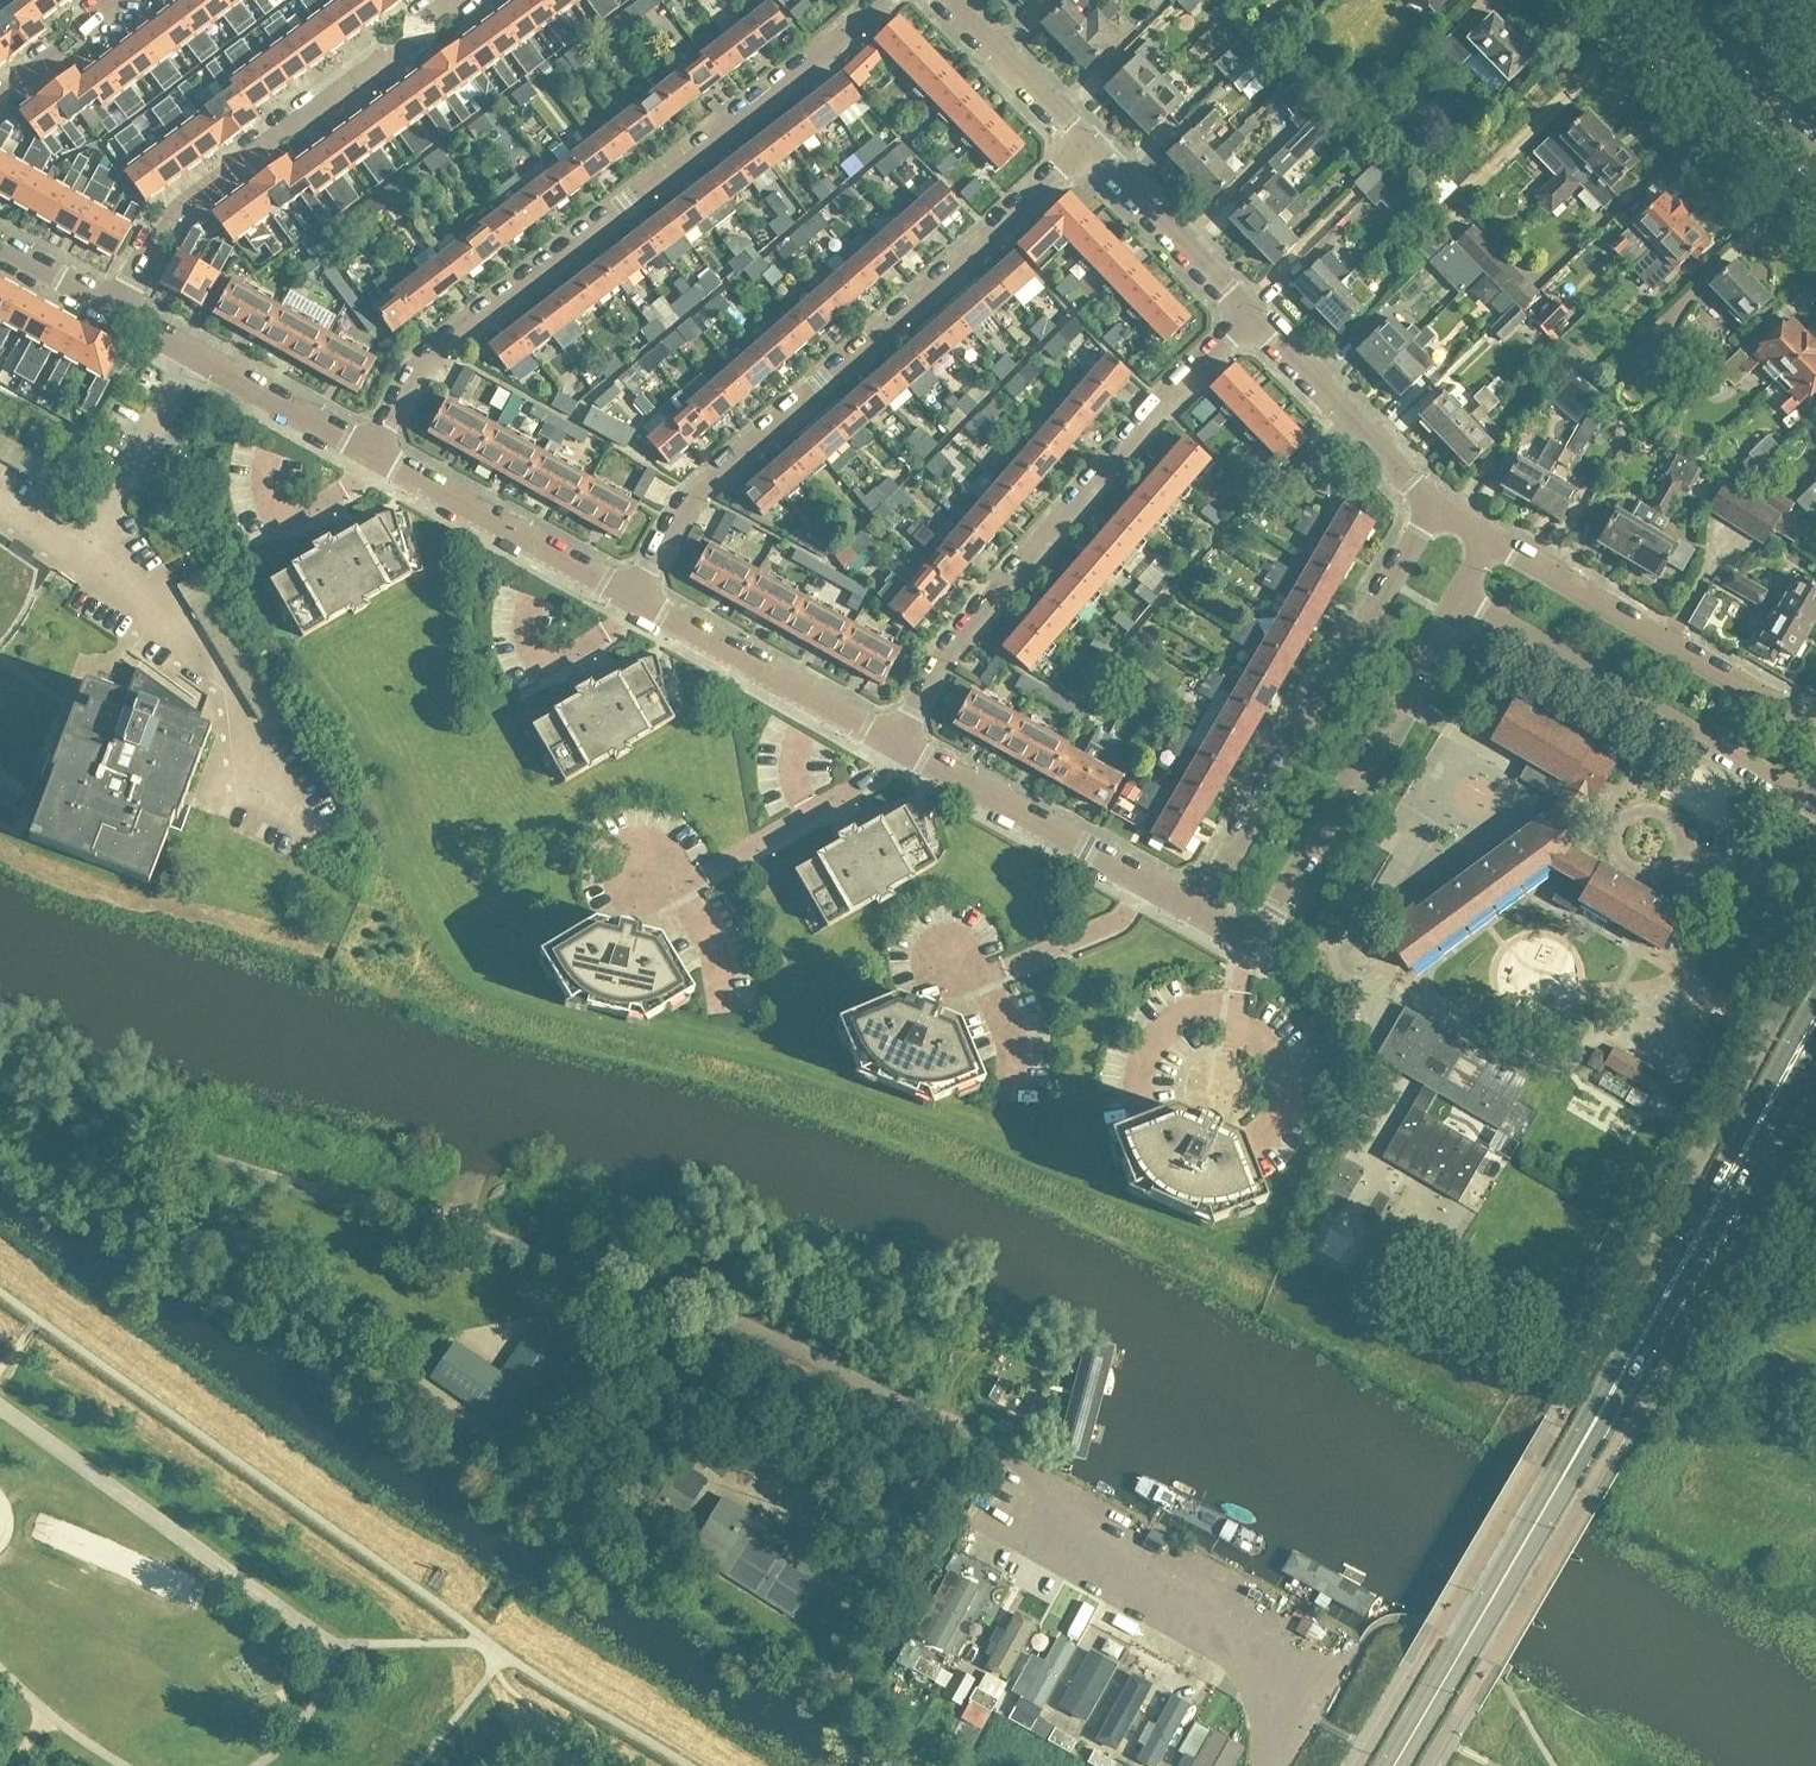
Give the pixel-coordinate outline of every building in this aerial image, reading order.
[(39,21),(22,0),(9,0),(13,5),(3,13),(27,44),(45,30),(39,21)] [(51,0),(22,0),(39,21),(57,7),(51,0)] [(196,0),(180,0),(171,6),(210,56),(218,50),(202,30),(212,22),(196,0)] [(225,0),(196,0),(212,22),(223,14),(239,34),(246,29),(225,0)] [(246,29),(255,22),(239,1),(241,0),(225,0),(246,29)] [(265,14),(273,8),(267,0),(254,0),(265,14)] [(314,0),(301,0),(314,17),(303,25),(325,54),(344,41),(314,0)] [(342,0),(336,0),(330,5),(326,0),(314,0),(344,41),(362,27),(342,0)] [(371,0),(342,0),(362,27),(380,14),(381,15),(382,15),(371,0)] [(400,0),(371,0),(382,15),(400,1),(400,0)] [(538,66),(543,62),(526,38),(536,31),(514,0),(495,14),(535,68),(538,66)] [(542,0),(514,0),(536,31),(546,23),(564,47),(572,41),(542,0)] [(571,0),(542,0),(572,41),(580,35),(563,11),(573,3),(571,0)] [(600,0),(587,0),(601,20),(610,14),(600,0)] [(610,14),(617,8),(612,0),(600,0),(610,14)] [(791,11),(798,20),(814,6),(808,0),(803,0),(791,11)] [(1099,12),(1087,0),(1067,0),(1041,25),(1063,47),(1099,12)] [(1099,12),(1063,47),(1085,69),(1121,34),(1107,20),(1120,7),(1112,0),(1099,12)] [(1201,0),(1178,0),(1189,11),(1201,0)] [(1434,10),(1435,12),(1447,0),(1425,0),(1434,10)] [(790,28),(770,2),(747,19),(767,45),(790,28)] [(210,56),(171,6),(153,20),(176,50),(186,42),(202,62),(210,56)] [(325,54),(303,25),(292,33),(277,12),(270,18),(273,22),(273,23),(306,68),(325,54)] [(3,13),(0,15),(0,49),(7,58),(8,59),(27,44),(3,13)] [(1457,30),(1437,48),(1456,68),(1476,49),(1478,51),(1466,62),(1492,90),(1504,78),(1508,82),(1533,58),(1534,59),(1535,58),(1492,13),(1490,14),(1492,16),(1466,40),(1457,30)] [(535,68),(495,14),(477,27),(499,58),(510,50),(527,74),(535,68)] [(618,15),(610,20),(619,33),(627,28),(618,15)] [(924,43),(898,17),(874,40),(887,54),(900,67),(924,43)] [(767,45),(747,19),(725,36),(745,62),(767,45)] [(176,50),(153,20),(135,34),(173,84),(181,79),(165,58),(176,50)] [(624,40),(619,33),(610,20),(600,27),(609,40),(614,47),(624,40)] [(306,68),(273,23),(265,29),(276,44),(266,52),(288,82),(306,68)] [(499,58),(477,27),(459,40),(458,39),(457,40),(481,72),(491,64),(509,88),(517,82),(508,69),(499,58)] [(1226,74),(1247,54),(1259,42),(1248,31),(1216,63),(1226,74)] [(173,84),(135,34),(116,48),(139,78),(149,70),(165,90),(173,84)] [(745,62),(725,36),(703,53),(723,79),(745,62)] [(288,82),(266,52),(256,60),(241,40),(233,46),(269,95),(288,82)] [(481,72),(457,40),(439,54),(462,86),(473,78),(490,102),(499,96),(489,83),(481,72)] [(584,40),(573,48),(582,61),(593,53),(584,40)] [(868,73),(887,54),(874,40),(844,70),(859,86),(871,76),(868,73)] [(1126,112),(1161,78),(1149,66),(1145,62),(1158,49),(1150,41),(1136,55),(1138,57),(1104,90),(1126,112)] [(1275,58),(1261,44),(1259,42),(1247,54),(1226,74),(1242,90),(1275,58)] [(949,69),(924,43),(900,67),(924,92),(949,69)] [(269,95),(233,46),(225,52),(239,72),(229,79),(257,118),(258,118),(251,109),(269,95)] [(139,78),(116,48),(98,62),(136,113),(144,106),(128,86),(139,78)] [(723,79),(703,53),(681,70),(701,96),(723,79)] [(462,86),(439,54),(420,67),(421,69),(443,99),(444,99),(461,123),(470,117),(452,93),(462,86)] [(574,67),(564,54),(556,61),(565,73),(574,67)] [(257,118),(229,79),(224,74),(214,60),(207,66),(225,91),(214,99),(239,132),(257,118)] [(547,60),(543,62),(538,66),(547,79),(556,72),(547,60)] [(136,113),(98,62),(80,76),(102,106),(113,98),(129,118),(136,113)] [(102,106),(80,76),(73,67),(54,81),(79,113),(91,129),(100,122),(109,133),(117,127),(101,106),(102,106)] [(443,99),(421,69),(402,82),(425,113),(442,137),(451,131),(433,107),(443,99)] [(973,95),(949,69),(924,92),(949,118),(973,95)] [(701,96),(681,70),(659,87),(679,112),(701,96)] [(860,100),(841,74),(818,91),(838,117),(860,100)] [(1293,76),(1273,96),(1294,116),(1313,96),(1293,76)] [(1148,135),(1172,111),(1183,100),(1161,78),(1126,112),(1148,135)] [(79,113),(54,81),(36,96),(59,126),(77,149),(84,143),(68,122),(79,113)] [(239,132),(214,99),(205,86),(195,93),(186,81),(177,88),(198,116),(198,115),(220,145),(239,132)] [(528,81),(520,87),(527,97),(536,91),(528,81)] [(425,113),(402,82),(384,96),(424,151),(432,144),(415,121),(425,113)] [(527,97),(520,87),(511,93),(519,104),(527,97)] [(679,112),(659,87),(637,104),(657,129),(679,112)] [(838,117),(818,91),(796,108),(816,134),(838,117)] [(998,120),(973,95),(949,118),(974,144),(998,120)] [(59,126),(36,96),(18,110),(37,135),(44,143),(53,153),(54,155),(61,150),(49,134),(59,126)] [(424,151),(384,96),(365,110),(388,140),(398,133),(416,157),(424,151)] [(1294,116),(1290,120),(1301,132),(1325,108),(1313,96),(1294,116)] [(198,115),(198,116),(187,123),(169,97),(161,103),(201,158),(219,145),(219,146),(220,145),(198,115)] [(842,119),(848,126),(870,107),(864,100),(842,119)] [(903,102),(887,117),(895,124),(910,110),(903,102)] [(201,158),(161,103),(152,109),(171,135),(161,143),(183,172),(201,158)] [(657,129),(637,104),(615,120),(635,146),(657,129)] [(816,134),(796,108),(774,125),(794,151),(816,134)] [(1325,108),(1301,132),(1314,144),(1315,146),(1339,122),(1325,108)] [(1213,154),(1201,141),(1212,131),(1210,129),(1223,117),(1215,109),(1167,156),(1189,178),(1213,154)] [(388,140),(365,110),(347,123),(387,178),(395,172),(377,148),(388,140)] [(1612,138),(1587,112),(1576,123),(1570,116),(1554,131),(1561,138),(1537,161),(1554,179),(1551,182),(1561,193),(1575,180),(1572,177),(1582,168),(1612,138)] [(476,119),(486,133),(496,148),(501,145),(493,134),(497,132),(484,114),(476,119)] [(1233,152),(1246,139),(1244,137),(1257,124),(1250,118),(1224,144),(1233,152)] [(486,133),(476,119),(467,126),(476,139),(486,133)] [(635,146),(615,120),(593,137),(613,163),(635,146)] [(1024,146),(998,120),(974,144),(999,170),(1024,146)] [(10,157),(0,151),(13,127),(4,122),(0,128),(0,174),(10,157)] [(387,178),(347,123),(328,137),(351,168),(361,160),(378,184),(387,178)] [(183,172),(161,143),(150,151),(131,125),(123,131),(164,186),(183,172)] [(794,151),(774,125),(752,142),(772,167),(794,151)] [(927,127),(912,142),(921,151),(936,137),(927,127)] [(164,186),(123,131),(116,136),(135,162),(123,170),(145,200),(164,186)] [(1314,144),(1301,132),(1286,147),(1298,160),(1314,144)] [(44,143),(37,135),(21,163),(10,157),(0,174),(0,194),(11,201),(44,143)] [(351,168),(328,137),(309,151),(350,205),(358,199),(340,175),(351,168)] [(613,163),(593,137),(571,154),(591,180),(613,163)] [(1632,181),(1625,174),(1637,163),(1612,138),(1582,168),(1572,177),(1575,180),(1561,193),(1551,182),(1536,196),(1551,213),(1552,212),(1557,217),(1566,208),(1561,203),(1580,185),(1582,188),(1586,184),(1605,205),(1615,195),(1616,196),(1632,181)] [(871,140),(862,147),(872,160),(881,152),(871,140)] [(772,167),(752,142),(730,159),(750,184),(772,167)] [(32,212),(50,179),(42,174),(53,153),(44,143),(11,201),(32,212)] [(1235,177),(1222,163),(1233,154),(1224,145),(1213,154),(1189,178),(1211,200),(1235,177)] [(439,147),(430,153),(440,167),(449,160),(439,147)] [(872,160),(862,147),(854,153),(864,166),(872,160)] [(350,205),(309,151),(292,164),(313,196),(324,188),(341,211),(350,205)] [(951,152),(935,167),(943,175),(959,160),(951,152)] [(440,167),(430,153),(422,160),(432,173),(440,167)] [(883,159),(894,172),(901,166),(890,153),(883,159)] [(52,223),(79,175),(80,175),(89,159),(79,154),(61,185),(50,179),(32,212),(52,223)] [(591,180),(571,154),(549,171),(569,197),(591,180)] [(313,196),(292,164),(285,155),(266,169),(290,202),(300,195),(322,224),(329,219),(316,201),(313,196)] [(750,184),(730,159),(708,176),(728,201),(750,184)] [(886,179),(894,172),(883,159),(875,166),(886,179)] [(1461,161),(1451,172),(1462,182),(1471,172),(1461,161)] [(1367,196),(1389,174),(1380,164),(1357,186),(1367,196)] [(72,234),(108,170),(99,165),(90,181),(80,175),(79,175),(52,223),(72,234)] [(92,246),(111,212),(99,206),(106,193),(109,194),(119,175),(115,172),(117,168),(111,165),(108,170),(72,234),(92,246)] [(290,202),(266,169),(246,183),(247,184),(248,183),(269,213),(291,243),(301,236),(281,209),(290,202)] [(773,169),(756,184),(763,192),(780,176),(773,169)] [(569,197),(549,171),(527,188),(547,214),(569,197)] [(1300,193),(1278,171),(1254,195),(1255,196),(1230,220),(1252,243),(1287,208),(1286,207),(1300,193)] [(1389,174),(1367,196),(1375,204),(1397,183),(1389,174)] [(728,201),(708,176),(686,193),(706,218),(728,201)] [(827,176),(819,182),(830,194),(837,188),(827,176)] [(961,207),(940,182),(937,186),(929,177),(912,191),(920,200),(919,201),(940,225),(961,207)] [(975,178),(960,192),(967,200),(983,186),(975,178)] [(395,180),(387,186),(396,199),(405,192),(395,180)] [(830,194),(819,182),(812,189),(822,201),(830,194)] [(269,213),(248,183),(247,184),(229,197),(259,238),(264,244),(265,243),(274,255),(282,249),(261,219),(269,213)] [(396,199),(387,186),(365,203),(374,215),(396,199)] [(848,187),(840,194),(850,206),(858,199),(848,187)] [(547,214),(527,188),(505,205),(525,230),(547,214)] [(706,218),(686,193),(664,209),(684,235),(706,218)] [(1093,218),(1083,209),(1068,193),(1045,216),(1047,218),(1069,242),(1093,218)] [(1273,265),(1298,241),(1284,227),(1287,224),(1286,223),(1292,218),(1293,219),(1309,203),(1300,193),(1286,207),(1287,208),(1252,243),(1273,265)] [(850,206),(840,194),(832,200),(842,212),(850,206)] [(1654,246),(1684,217),(1683,216),(1685,213),(1674,202),(1671,205),(1662,195),(1633,224),(1654,246)] [(259,238),(229,197),(210,211),(232,241),(243,232),(251,244),(255,250),(264,244),(259,238)] [(940,225),(919,201),(898,219),(919,244),(940,225)] [(114,258),(132,224),(131,224),(141,207),(132,202),(122,218),(111,212),(92,246),(114,258)] [(525,230),(505,205),(483,222),(503,247),(525,230)] [(684,235),(664,209),(642,226),(662,252),(670,263),(692,246),(684,235)] [(785,210),(776,218),(786,230),(795,223),(785,210)] [(360,226),(351,213),(343,218),(352,231),(360,226)] [(503,247),(483,222),(476,213),(455,229),(462,238),(461,238),(480,264),(503,247)] [(1696,258),(1710,244),(1684,217),(1654,246),(1675,268),(1691,253),(1696,258)] [(352,231),(343,218),(335,223),(344,237),(352,231)] [(786,230),(776,218),(755,235),(765,248),(773,241),(774,242),(780,237),(779,236),(786,230)] [(1041,271),(1070,243),(1069,242),(1047,218),(1018,247),(1041,271)] [(1117,243),(1093,218),(1069,242),(1070,243),(1093,266),(1117,243)] [(919,244),(898,219),(877,238),(898,262),(919,244)] [(805,223),(797,229),(807,242),(815,235),(805,223)] [(179,295),(198,262),(188,257),(202,231),(193,226),(180,250),(178,249),(159,284),(179,295)] [(662,252),(642,226),(620,243),(640,269),(662,252)] [(1496,250),(1473,226),(1455,243),(1464,252),(1478,267),(1496,250)] [(1430,261),(1452,240),(1441,228),(1419,250),(1430,261)] [(807,242),(797,229),(789,236),(799,248),(807,242)] [(480,264),(461,238),(457,241),(451,233),(435,246),(441,254),(439,255),(458,281),(480,264)] [(315,242),(309,234),(300,240),(306,249),(315,242)] [(728,235),(721,240),(735,257),(744,249),(747,247),(750,244),(743,235),(728,235)] [(789,236),(775,247),(786,259),(799,248),(789,236)] [(1618,255),(1629,244),(1621,237),(1616,242),(1610,248),(1618,255)] [(898,262),(877,238),(856,256),(877,280),(898,262)] [(1464,252),(1455,243),(1452,240),(1430,261),(1442,274),(1464,252)] [(200,307),(218,273),(232,247),(223,242),(208,268),(198,262),(179,295),(200,307)] [(321,250),(315,242),(306,249),(312,257),(321,250)] [(640,269),(620,243),(598,260),(618,286),(640,269)] [(1141,268),(1117,243),(1093,266),(1117,291),(1141,268)] [(458,281),(439,255),(438,256),(430,246),(412,260),(420,270),(417,272),(436,298),(458,281)] [(754,261),(744,249),(735,257),(745,268),(752,262),(754,261)] [(327,258),(321,250),(312,257),(318,265),(327,258)] [(1537,292),(1518,272),(1496,250),(1478,267),(1484,273),(1500,289),(1515,304),(1520,309),(1537,292)] [(1035,276),(1014,252),(992,271),(1014,295),(1035,276)] [(1316,309),(1350,273),(1330,252),(1294,286),(1316,309)] [(760,255),(754,261),(752,262),(762,274),(772,285),(783,276),(776,267),(774,269),(772,266),(771,267),(760,255)] [(877,280),(856,256),(845,265),(837,256),(827,265),(835,274),(856,298),(877,280)] [(312,257),(301,266),(307,274),(318,265),(312,257)] [(745,268),(735,257),(728,263),(738,275),(744,270),(745,268)] [(618,286),(598,260),(576,277),(596,302),(618,286)] [(1373,271),(1372,270),(1363,260),(1350,273),(1316,309),(1338,332),(1374,297),(1360,283),(1373,271)] [(762,274),(752,262),(745,268),(744,270),(754,281),(762,274)] [(1770,300),(1754,284),(1756,282),(1750,276),(1748,278),(1734,262),(1709,286),(1730,308),(1727,311),(1742,326),(1770,300)] [(339,274),(331,264),(323,270),(331,280),(339,274)] [(1427,264),(1418,274),(1423,280),(1427,283),(1436,274),(1427,264)] [(1165,293),(1141,268),(1117,291),(1142,316),(1165,293)] [(700,300),(723,282),(714,271),(703,280),(691,288),(700,300)] [(1014,295),(992,271),(972,289),(993,314),(1007,301),(1014,295)] [(436,298),(417,272),(395,289),(414,315),(436,298)] [(1484,273),(1468,288),(1479,299),(1490,300),(1500,289),(1484,273)] [(347,284),(339,274),(331,280),(338,290),(347,284)] [(856,298),(835,274),(814,292),(835,317),(856,298)] [(1070,274),(1055,288),(1063,296),(1078,282),(1070,274)] [(392,332),(414,315),(395,289),(384,275),(373,282),(384,297),(372,306),(392,332)] [(1090,275),(1081,282),(1096,298),(1104,291),(1090,275)] [(225,276),(206,310),(212,313),(231,279),(225,276)] [(596,302),(576,277),(554,294),(574,319),(596,302)] [(261,340),(279,306),(231,279),(212,313),(261,340)] [(20,290),(0,280),(0,326),(20,290)] [(354,294),(347,284),(338,290),(346,300),(354,294)] [(700,300),(691,288),(683,295),(692,307),(700,300)] [(993,314),(972,289),(951,308),(972,332),(993,314)] [(40,301),(20,290),(0,326),(0,349),(11,327),(22,333),(40,301)] [(835,317),(814,292),(793,311),(815,335),(835,317)] [(720,293),(711,300),(721,312),(730,305),(720,293)] [(1190,318),(1165,293),(1142,316),(1166,341),(1190,318)] [(362,304),(354,294),(346,300),(354,310),(362,304)] [(574,319),(554,294),(532,311),(552,336),(574,319)] [(1021,304),(1014,295),(1007,301),(1014,310),(1021,304)] [(1094,298),(1079,313),(1087,321),(1102,306),(1094,298)] [(721,312),(711,300),(692,317),(699,326),(701,324),(705,330),(716,321),(714,318),(721,312)] [(24,378),(60,312),(40,301),(22,333),(31,338),(12,371),(24,378)] [(1546,334),(1567,312),(1555,301),(1534,322),(1546,334)] [(370,314),(362,304),(354,310),(361,320),(370,314)] [(1527,316),(1526,315),(1520,309),(1515,304),(1490,329),(1502,341),(1527,316)] [(1407,345),(1395,333),(1401,327),(1400,326),(1413,313),(1405,305),(1357,351),(1379,373),(1403,349),(1407,345)] [(308,366),(327,332),(279,306),(261,340),(308,366)] [(972,332),(951,308),(930,326),(951,350),(972,332)] [(552,336),(532,311),(510,327),(530,353),(552,336)] [(815,335),(793,311),(772,329),(794,353),(815,335)] [(62,355),(80,324),(80,323),(60,312),(24,378),(35,384),(54,350),(62,355)] [(377,324),(370,314),(361,320),(369,330),(377,324)] [(1045,314),(1037,322),(1048,333),(1056,326),(1045,314)] [(648,323),(658,336),(667,328),(657,316),(648,323)] [(1775,381),(1813,344),(1808,340),(1809,336),(1801,328),(1797,328),(1789,320),(1749,359),(1740,350),(1707,383),(1716,392),(1728,380),(1735,388),(1762,361),(1767,365),(1763,369),(1775,381)] [(83,367),(101,334),(80,322),(80,323),(80,324),(62,355),(55,368),(44,388),(52,393),(71,360),(83,367)] [(1048,333),(1037,322),(1029,330),(1040,341),(1048,333)] [(650,342),(658,336),(648,323),(640,330),(650,342)] [(1118,323),(1103,338),(1110,346),(1126,331),(1118,323)] [(951,350),(930,326),(909,344),(930,369),(951,350)] [(530,353),(510,327),(488,345),(507,370),(530,353)] [(677,328),(669,335),(679,347),(688,340),(677,328)] [(794,353),(772,329),(752,347),(773,372),(794,353)] [(357,393),(375,359),(327,332),(308,366),(357,393)] [(1058,332),(1050,340),(1062,351),(1069,343),(1058,332)] [(102,395),(127,351),(128,350),(122,346),(101,334),(83,367),(95,373),(88,386),(90,387),(87,392),(89,393),(81,409),(90,414),(101,394),(102,395)] [(1651,372),(1673,350),(1658,334),(1635,356),(1651,372)] [(679,347),(669,335),(661,342),(671,354),(679,347)] [(1054,359),(1062,351),(1050,340),(1043,347),(1054,359)] [(888,363),(909,387),(919,398),(940,380),(930,369),(909,344),(888,363)] [(1574,344),(1564,355),(1575,366),(1577,368),(1583,374),(1587,378),(1597,368),(1585,356),(1574,344)] [(1815,387),(1815,348),(1813,344),(1775,381),(1775,382),(1779,378),(1795,394),(1781,407),(1788,414),(1815,387)] [(773,372),(752,347),(731,365),(752,390),(773,372)] [(1145,347),(1129,362),(1136,370),(1153,355),(1145,347)] [(1401,396),(1425,373),(1403,349),(1379,373),(1401,396)] [(613,352),(605,359),(616,371),(624,364),(613,352)] [(651,370),(658,364),(648,352),(625,371),(636,383),(651,370)] [(1006,353),(998,361),(1010,373),(1018,364),(1006,353)] [(1114,396),(1132,375),(1108,354),(1089,375),(1114,396)] [(616,371),(605,359),(597,366),(607,378),(616,371)] [(1010,373),(998,361),(990,369),(1001,381),(1010,373)] [(1029,361),(1011,379),(1023,391),(1034,380),(1032,379),(1040,371),(1029,361)] [(909,387),(888,363),(867,381),(888,405),(909,387)] [(459,397),(474,370),(465,365),(450,392),(459,397)] [(752,390),(731,365),(710,384),(731,408),(752,390)] [(1259,390),(1234,365),(1211,388),(1235,413),(1259,390)] [(1579,423),(1599,389),(1587,378),(1577,368),(1569,376),(1552,394),(1566,406),(1563,410),(1579,423)] [(628,389),(636,383),(625,371),(618,377),(628,389)] [(1114,396),(1089,375),(1071,396),(1095,418),(1114,396)] [(1027,395),(1023,391),(1011,379),(1003,387),(1019,403),(1027,395)] [(888,405),(867,381),(846,400),(867,423),(888,405)] [(598,411),(623,391),(620,387),(618,384),(617,384),(591,406),(593,408),(598,411)] [(731,408),(710,384),(689,402),(710,426),(731,408)] [(498,387),(490,403),(502,410),(510,393),(498,387)] [(1482,405),(1493,394),(1486,387),(1475,397),(1482,405)] [(1283,415),(1259,390),(1235,413),(1259,438),(1283,415)] [(561,411),(568,397),(559,392),(551,405),(561,411)] [(642,392),(634,398),(633,399),(646,414),(651,410),(657,418),(645,429),(650,436),(646,439),(667,463),(689,445),(668,420),(667,421),(655,406),(655,407),(642,392)] [(513,393),(495,426),(505,432),(523,398),(513,393)] [(1421,416),(1445,441),(1472,415),(1471,414),(1467,417),(1445,393),(1421,416)] [(965,394),(959,400),(970,412),(977,405),(965,394)] [(1489,412),(1500,401),(1493,394),(1482,405),(1489,412)] [(970,412),(959,400),(953,395),(945,403),(951,408),(950,409),(953,412),(958,417),(962,420),(970,412)] [(1095,418),(1071,396),(1053,417),(1077,439),(1095,418)] [(578,403),(568,397),(561,411),(570,416),(578,403)] [(476,459),(490,424),(446,399),(428,432),(476,459)] [(867,423),(846,400),(825,418),(846,442),(867,423)] [(710,426),(689,402),(668,420),(689,445),(710,426)] [(561,418),(534,404),(529,413),(546,422),(539,434),(549,439),(550,440),(561,418)] [(1496,440),(1478,422),(1489,412),(1481,404),(1471,414),(1472,415),(1445,441),(1463,460),(1468,467),(1496,440)] [(598,411),(593,408),(592,407),(583,423),(624,446),(633,430),(598,411)] [(979,411),(972,419),(983,430),(990,422),(979,411)] [(953,412),(942,423),(951,431),(962,420),(958,417),(953,412)] [(1308,440),(1283,415),(1259,438),(1284,463),(1308,440)] [(1077,439),(1053,417),(1034,439),(1059,460),(1077,439)] [(561,418),(550,440),(559,445),(565,433),(583,442),(588,433),(561,418)] [(846,442),(825,418),(804,436),(825,460),(846,442)] [(986,432),(983,430),(972,419),(964,426),(978,440),(986,432)] [(1213,421),(1198,435),(1205,444),(1221,430),(1213,421)] [(523,485),(542,452),(505,432),(495,426),(490,424),(476,459),(478,460),(523,485)] [(913,432),(914,433),(931,451),(938,443),(920,425),(913,432)] [(931,451),(914,433),(905,441),(923,458),(931,451)] [(1575,434),(1567,448),(1573,452),(1578,455),(1587,441),(1575,434)] [(1759,465),(1779,446),(1769,435),(1749,453),(1750,455),(1759,465)] [(825,460),(804,436),(783,455),(804,478),(825,460)] [(1188,487),(1211,460),(1185,438),(1162,464),(1188,487)] [(549,439),(542,452),(552,457),(559,445),(550,440),(549,439)] [(1059,460),(1034,439),(1016,460),(1041,481),(1059,460)] [(1549,476),(1558,461),(1565,447),(1555,441),(1538,470),(1535,467),(1537,464),(1520,453),(1518,457),(1517,457),(1515,460),(1500,486),(1532,504),(1549,476)] [(17,443),(7,462),(66,496),(77,477),(17,443)] [(1332,464),(1312,444),(1294,462),(1313,482),(1332,464)] [(1237,447),(1222,460),(1230,469),(1245,455),(1237,447)] [(1568,460),(1573,452),(1567,448),(1565,447),(1558,461),(1565,466),(1568,460)] [(940,451),(932,459),(944,470),(951,462),(940,451)] [(571,512),(589,479),(552,457),(542,452),(523,485),(571,512)] [(804,478),(783,455),(776,460),(762,473),(783,497),(804,478)] [(1750,455),(1740,465),(1748,475),(1759,465),(1750,455)] [(944,470),(932,459),(925,466),(936,477),(944,470)] [(1041,481),(1016,460),(998,481),(1023,502),(1041,481)] [(1165,513),(1188,487),(1162,464),(1139,490),(1165,513)] [(642,499),(657,471),(648,466),(632,494),(642,499)] [(1259,471),(1244,485),(1252,493),(1267,479),(1259,471)] [(783,497),(762,473),(741,491),(762,516),(783,497)] [(1672,500),(1684,481),(1670,473),(1659,491),(1672,500)] [(900,487),(889,476),(881,484),(892,495),(900,487)] [(1559,520),(1576,492),(1549,476),(1532,504),(1559,520)] [(619,539),(637,505),(589,479),(571,512),(619,539)] [(1243,493),(1228,479),(1220,486),(1235,501),(1243,493)] [(1721,517),(1738,489),(1725,480),(1708,508),(1721,517)] [(1023,502),(998,481),(980,502),(1004,523),(1023,502)] [(1815,510),(1815,481),(1794,502),(1809,518),(1811,517),(1809,516),(1815,510)] [(1482,483),(1472,502),(1484,508),(1494,489),(1482,483)] [(881,484),(874,491),(885,502),(892,495),(881,484)] [(913,500),(900,487),(892,495),(905,508),(913,500)] [(1735,526),(1752,498),(1738,489),(1721,517),(1735,526)] [(1142,539),(1165,513),(1139,490),(1117,516),(1142,539)] [(1655,513),(1662,517),(1672,500),(1659,491),(1650,508),(1640,502),(1631,518),(1616,509),(1596,542),(1616,553),(1628,560),(1655,513)] [(1773,491),(1765,504),(1785,517),(1794,504),(1773,491)] [(905,508),(892,495),(885,502),(898,515),(905,508)] [(1358,550),(1374,522),(1358,513),(1362,507),(1347,498),(1327,532),(1358,550)] [(1749,534),(1767,507),(1752,498),(1735,526),(1749,534)] [(1004,523),(980,502),(962,523),(986,544),(1004,523)] [(67,525),(76,511),(65,504),(57,520),(67,525)] [(1200,512),(1216,525),(1223,517),(1207,504),(1200,512)] [(1315,525),(1321,514),(1307,506),(1301,517),(1315,525)] [(1772,530),(1780,516),(1767,507),(1749,534),(1762,543),(1772,530)] [(412,574),(401,555),(406,554),(394,509),(393,509),(394,513),(338,528),(339,533),(315,547),(318,553),(270,581),(303,637),(351,609),(354,614),(366,607),(364,602),(412,574)] [(850,509),(841,518),(852,531),(862,522),(850,509)] [(751,524),(727,510),(712,538),(720,542),(730,525),(745,533),(751,524)] [(1659,578),(1678,545),(1660,535),(1663,530),(1662,530),(1667,520),(1662,517),(1655,513),(1628,560),(1659,578)] [(986,544),(962,523),(952,514),(934,535),(943,544),(968,565),(986,544)] [(1120,565),(1142,539),(1117,516),(1094,542),(1120,565)] [(1804,529),(1784,518),(1780,516),(1772,530),(1796,543),(1804,529)] [(1308,536),(1315,525),(1301,517),(1294,527),(1308,536)] [(804,537),(798,543),(825,558),(829,553),(819,543),(823,539),(807,522),(798,530),(804,537)] [(943,544),(934,535),(924,527),(913,539),(925,549),(917,558),(925,565),(950,586),(968,565),(943,544)] [(863,530),(855,537),(865,548),(873,541),(863,530)] [(1178,538),(1194,551),(1201,543),(1185,530),(1178,538)] [(1342,577),(1358,550),(1327,532),(1311,559),(1342,577)] [(1,640),(6,634),(10,628),(12,625),(17,619),(20,613),(22,610),(25,603),(28,596),(31,589),(38,590),(51,570),(0,535),(0,640),(1,640)] [(865,548),(855,537),(847,544),(857,555),(865,548)] [(1097,591),(1120,565),(1094,542),(1071,569),(1097,591)] [(737,605),(756,571),(708,544),(689,578),(737,605)] [(868,589),(797,549),(792,558),(853,593),(847,605),(856,611),(868,589)] [(1156,565),(1173,579),(1180,570),(1163,556),(1156,565)] [(916,557),(898,578),(907,586),(931,607),(950,586),(925,565),(917,558),(916,557)] [(1326,605),(1342,577),(1311,559),(1295,587),(1326,605)] [(1283,580),(1289,569),(1275,561),(1269,571),(1283,580)] [(1074,617),(1097,591),(1071,569),(1048,595),(1074,617)] [(785,631),(804,597),(756,571),(737,605),(785,631)] [(1277,590),(1283,580),(1269,571),(1262,582),(1277,590)] [(1741,596),(1749,582),(1731,572),(1723,585),(1741,596)] [(197,574),(177,586),(190,607),(210,595),(197,574)] [(907,586),(898,578),(894,574),(886,583),(888,585),(879,596),(890,606),(888,607),(913,629),(931,607),(907,586)] [(1815,619),(1815,589),(1797,578),(1786,596),(1782,593),(1774,606),(1811,628),(1815,619)] [(1759,607),(1767,593),(1749,582),(1741,596),(1759,607)] [(1134,591),(1151,605),(1158,597),(1141,583),(1134,591)] [(1310,632),(1326,605),(1295,587),(1279,614),(1310,632)] [(1051,643),(1074,617),(1048,595),(1026,621),(1051,643)] [(833,657),(851,624),(804,597),(785,631),(833,657)] [(1793,658),(1811,628),(1774,606),(1767,619),(1771,621),(1761,638),(1756,636),(1749,649),(1772,662),(1779,650),(1793,658)] [(1112,618),(1128,632),(1136,623),(1119,609),(1112,618)] [(1294,659),(1310,632),(1279,614),(1263,642),(1294,659)] [(1251,634),(1257,624),(1243,615),(1237,626),(1251,634)] [(1028,670),(1051,643),(1026,621),(1002,648),(1028,670)] [(881,684),(900,650),(851,624),(833,657),(881,684)] [(1251,634),(1237,626),(1231,637),(1245,645),(1251,634)] [(903,644),(908,635),(900,630),(894,640),(903,644)] [(1090,644),(1106,658),(1113,650),(1097,636),(1090,644)] [(1278,687),(1294,659),(1263,642),(1247,669),(1278,687)] [(674,719),(663,700),(668,699),(656,654),(655,654),(656,658),(600,673),(601,678),(577,692),(581,698),(532,726),(565,782),(616,759),(629,752),(626,747),(674,719)] [(996,673),(1005,661),(997,655),(988,667),(996,673)] [(1098,676),(1079,666),(1074,676),(1093,686),(1098,676)] [(987,685),(996,673),(988,667),(979,679),(987,685)] [(187,791),(210,731),(211,728),(198,723),(202,715),(137,668),(126,696),(85,681),(51,771),(54,772),(29,839),(149,884),(170,826),(174,817),(177,818),(183,802),(187,791)] [(1262,714),(1278,687),(1247,669),(1231,696),(1262,714)] [(1219,689),(1225,678),(1211,670),(1205,681),(1219,689)] [(1038,684),(1021,675),(1015,686),(1031,695),(1033,693),(1038,684)] [(1213,700),(1219,689),(1205,681),(1199,691),(1213,700)] [(1054,693),(1051,691),(1038,684),(1033,693),(1049,702),(1054,693)] [(1001,751),(1019,716),(971,690),(952,724),(1001,751)] [(1071,703),(1059,696),(1054,693),(1049,702),(1067,712),(1071,703)] [(1246,742),(1262,714),(1231,696),(1215,724),(1246,742)] [(1616,873),(1571,847),(1576,844),(1569,834),(1570,833),(1573,835),(1577,828),(1574,826),(1586,804),(1592,807),(1596,801),(1593,800),(1614,764),(1588,749),(1591,744),(1514,700),(1509,709),(1495,702),(1484,722),(1482,724),(1495,732),(1490,741),(1527,763),(1518,779),(1548,796),(1550,792),(1559,797),(1552,809),(1415,910),(1412,906),(1388,924),(1397,937),(1389,943),(1408,969),(1549,866),(1570,878),(1557,902),(1574,912),(1579,903),(1660,949),(1682,911),(1616,873)] [(1081,720),(1086,711),(1071,703),(1067,712),(1081,720)] [(1001,751),(1049,777),(1066,746),(1068,743),(1019,716),(1001,751)] [(1187,743),(1194,733),(1179,724),(1173,735),(1187,743)] [(1230,769),(1246,742),(1215,724),(1200,751),(1230,769)] [(1093,762),(1094,762),(1101,750),(1100,749),(1108,735),(1097,729),(1082,756),(1066,746),(1049,777),(1076,793),(1093,762)] [(1101,750),(1111,755),(1119,741),(1108,735),(1100,749),(1101,750)] [(1214,796),(1230,769),(1200,751),(1184,778),(1214,796)] [(1093,762),(1076,793),(1105,808),(1122,777),(1094,762),(1093,762)] [(1198,824),(1214,796),(1184,778),(1168,806),(1198,824)] [(1155,798),(1162,787),(1148,779),(1141,790),(1155,798)] [(1135,801),(1141,790),(1129,782),(1122,793),(1135,801)] [(1149,809),(1155,798),(1141,790),(1135,801),(1149,809)] [(936,864),(926,845),(930,844),(918,799),(917,799),(918,803),(862,818),(864,823),(840,837),(843,843),(795,871),(827,927),(875,899),(878,904),(891,897),(888,892),(936,864)] [(1182,852),(1198,824),(1168,806),(1151,834),(1182,852)] [(1359,866),(1350,882),(1362,890),(1372,874),(1359,866)] [(684,976),(660,937),(642,932),(640,929),(638,927),(636,926),(634,924),(632,923),(628,922),(624,922),(621,922),(617,923),(615,924),(613,925),(594,920),(589,924),(539,954),(569,1004),(644,1022),(664,1010),(694,992),(684,976)] [(984,1081),(977,1064),(959,1021),(942,1014),(941,1012),(940,1010),(938,1008),(937,1007),(935,1005),(932,1004),(930,1003),(928,1002),(924,1001),(921,1001),(918,1001),(916,1002),(914,1003),(896,996),(891,998),(837,1020),(859,1074),(930,1103),(953,1094),(984,1081)] [(1528,1079),(1405,1008),(1376,1057),(1426,1085),(1385,1156),(1459,1198),(1488,1149),(1426,1113),(1438,1093),(1500,1128),(1528,1079)] [(1662,1076),(1640,1063),(1640,1062),(1614,1047),(1609,1056),(1605,1064),(1653,1092),(1662,1076)] [(1339,1060),(1334,1051),(1320,1058),(1325,1067),(1339,1060)] [(1257,1181),(1241,1139),(1220,1130),(1219,1128),(1218,1126),(1217,1125),(1216,1123),(1213,1120),(1212,1119),(1210,1118),(1206,1117),(1205,1117),(1201,1116),(1200,1116),(1196,1117),(1194,1117),(1192,1118),(1172,1108),(1109,1133),(1131,1190),(1208,1224),(1241,1211),(1265,1202),(1257,1181)] [(512,1432),(567,1351),(532,1327),(501,1373),(455,1341),(431,1376),(512,1432)] [(571,1353),(555,1377),(565,1384),(581,1360),(571,1353)] [(1055,1456),(1084,1365),(1061,1358),(1033,1449),(1055,1456)] [(986,1377),(975,1396),(993,1407),(1004,1387),(986,1377)] [(653,1503),(661,1508),(679,1520),(707,1479),(681,1462),(653,1503)] [(1119,1495),(1203,1541),(1214,1520),(1131,1475),(1119,1495)] [(827,1562),(724,1497),(689,1553),(729,1578),(792,1617),(827,1562)] [(1360,1625),(1371,1604),(1288,1558),(1276,1579),(1360,1625)] [(1004,1637),(997,1633),(980,1673),(1006,1684),(1031,1626),(1012,1618),(1004,1637)] [(965,1640),(969,1656),(982,1653),(978,1637),(965,1640)] [(1039,1714),(1042,1716),(1075,1653),(1055,1642),(1011,1726),(1028,1734),(1039,1714)] [(946,1690),(952,1676),(916,1662),(910,1675),(946,1690)] [(958,1721),(982,1733),(998,1703),(975,1691),(958,1721)] [(1008,1721),(1015,1701),(1001,1696),(993,1716),(1008,1721)] [(1138,1765),(1162,1765),(1190,1711),(1170,1701),(1137,1765),(1138,1765)] [(1243,1752),(1194,1727),(1180,1756),(1195,1764),(1194,1765),(1236,1765),(1243,1752)] [(1083,1762),(1088,1746),(1051,1733),(1046,1749),(1083,1762)] [(1094,1756),(1088,1765),(1112,1765),(1094,1756)]
